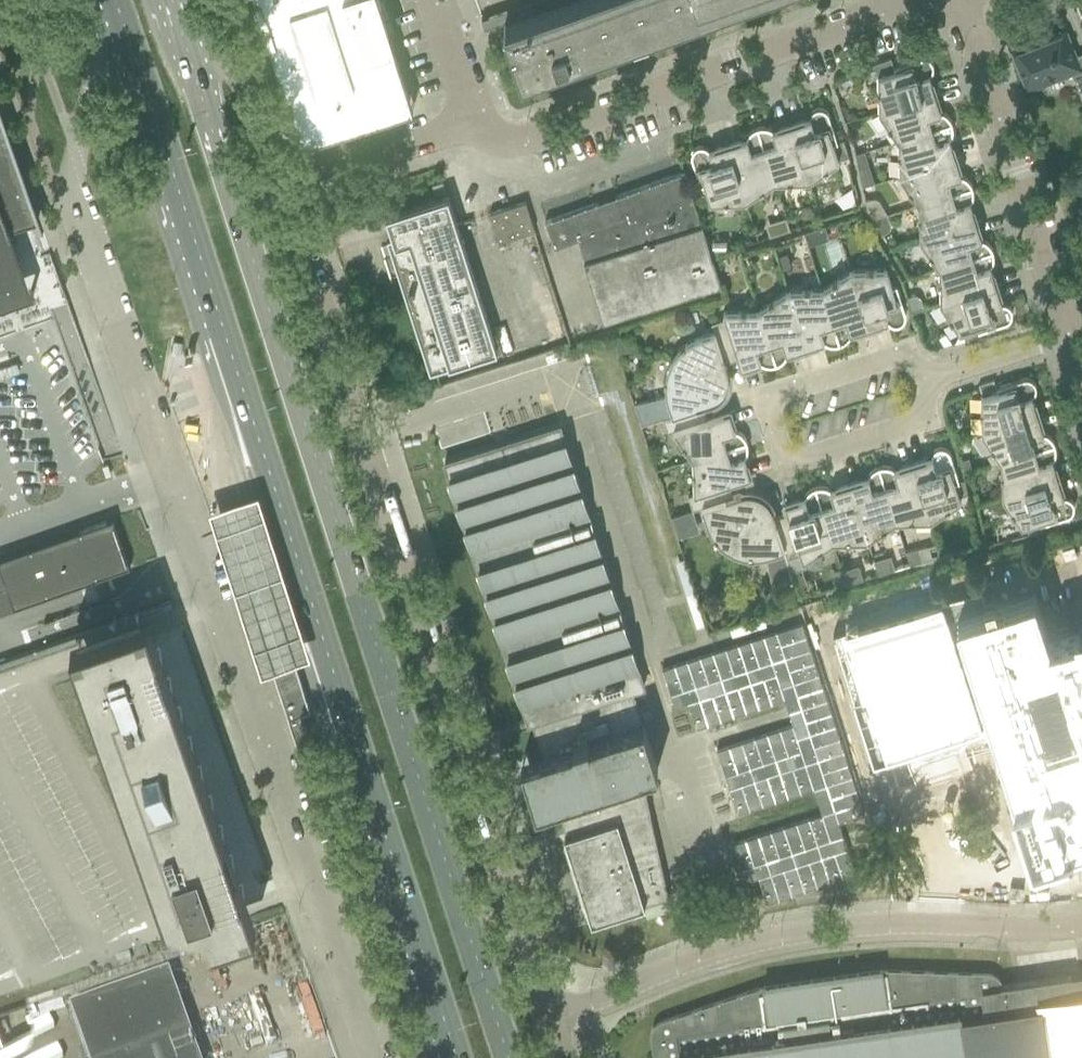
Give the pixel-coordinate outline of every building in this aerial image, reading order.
[(269,41),(301,137),(320,131),(318,127),(352,116),(409,98),(393,46),(395,46),(381,3),(380,4),(379,0),(256,0),(269,41)] [(505,21),(523,73),(726,0),(541,0),(547,14),(508,27),(506,20),(504,20),(505,21)] [(1028,88),(1080,68),(1075,55),(1065,31),(1032,45),(1030,41),(1012,48),(1014,52),(1013,52),(1028,88)] [(878,94),(879,111),(935,93),(930,80),(927,81),(926,77),(929,75),(931,73),(932,72),(932,71),(933,70),(933,68),(933,67),(933,65),(933,64),(932,61),(931,60),(929,59),(927,58),(925,57),(924,57),(921,57),(893,66),(890,58),(873,63),(877,76),(878,89),(877,89),(877,94),(878,94)] [(891,130),(898,140),(952,123),(950,120),(950,119),(948,116),(945,114),(944,113),(941,112),(937,112),(936,108),(939,107),(935,93),(879,111),(888,126),(887,126),(890,130),(891,130)] [(805,120),(791,124),(809,180),(838,161),(833,143),(837,142),(828,114),(827,112),(826,111),(825,110),(824,109),(823,109),(821,108),(819,108),(818,108),(816,108),(814,109),(813,110),(812,111),(811,113),(810,114),(810,115),(809,116),(809,118),(810,122),(806,123),(805,120)] [(16,265),(4,231),(38,219),(0,111),(0,270),(16,265)] [(899,175),(955,157),(949,138),(951,136),(952,132),(952,130),(952,128),(952,125),(952,123),(898,140),(898,153),(897,153),(897,158),(898,158),(899,175)] [(760,127),(757,127),(774,181),(809,180),(791,124),(777,128),(778,132),(774,133),(772,130),(770,128),(768,127),(765,127),(763,126),(760,127)] [(741,140),(727,144),(745,200),(774,181),(757,127),(754,129),(753,129),(750,131),(748,134),(747,135),(746,138),(746,142),(742,143),(741,140)] [(837,142),(833,143),(837,155),(847,152),(844,140),(837,142)] [(745,200),(727,144),(714,149),(715,152),(710,153),(709,150),(706,147),(705,147),(703,146),(700,146),(699,146),(696,147),(694,149),(692,151),(691,153),(691,155),(691,156),(691,157),(691,158),(700,186),(704,185),(710,202),(745,200)] [(899,175),(918,204),(972,187),(971,184),(970,182),(969,181),(968,180),(966,177),(964,177),(961,176),(958,176),(956,172),(960,171),(955,157),(899,175)] [(868,163),(858,166),(862,186),(874,182),(868,163)] [(669,165),(530,216),(535,230),(544,260),(554,256),(578,332),(622,317),(598,241),(685,209),(669,165)] [(918,204),(919,239),(976,221),(971,207),(968,208),(967,204),(970,202),(972,200),(972,198),(973,195),(973,193),(973,192),(973,190),(972,187),(918,204)] [(448,196),(386,216),(392,236),(387,238),(430,371),(497,350),(448,196)] [(873,198),(865,201),(866,209),(872,219),(887,214),(886,212),(884,209),(883,207),(880,202),(879,201),(879,200),(878,199),(877,198),(875,198),(874,198),(873,198)] [(530,216),(528,209),(525,201),(490,213),(499,242),(535,230),(530,216)] [(887,214),(872,219),(882,235),(885,233),(888,231),(890,230),(890,228),(891,227),(891,225),(890,223),(890,221),(889,219),(888,217),(887,214)] [(771,222),(769,228),(771,236),(790,230),(786,218),(771,222)] [(919,239),(939,268),(992,250),(991,247),(989,245),(987,242),(986,241),(985,240),(982,239),(978,240),(977,236),(980,234),(976,221),(919,239)] [(824,226),(803,232),(807,244),(820,240),(821,240),(821,239),(822,239),(823,239),(823,238),(824,238),(824,237),(825,236),(825,235),(825,234),(825,233),(825,232),(825,231),(825,230),(824,226)] [(705,234),(692,238),(695,246),(707,242),(705,234)] [(707,242),(695,246),(697,254),(710,250),(707,242)] [(710,250),(697,254),(700,262),(712,258),(710,250)] [(939,268),(940,302),(996,284),(992,271),(988,272),(987,267),(988,267),(990,266),(992,263),(993,262),(993,260),(993,259),(993,257),(993,254),(992,250),(939,268)] [(787,253),(778,256),(783,270),(791,267),(787,253)] [(712,258),(700,262),(702,270),(715,266),(712,258)] [(715,266),(702,270),(705,278),(709,276),(717,274),(715,266)] [(886,269),(851,271),(869,327),(882,322),(881,319),(886,318),(887,321),(889,323),(890,324),(892,325),(895,325),(897,325),(898,325),(900,324),(901,323),(903,322),(904,320),(905,318),(905,317),(905,315),(905,313),(896,285),(892,286),(886,269)] [(851,271),(822,290),(839,344),(842,342),(845,341),(847,338),(848,337),(849,336),(850,333),(850,329),(854,328),(855,331),(869,327),(851,271)] [(717,274),(709,276),(712,284),(713,288),(721,286),(717,274)] [(712,284),(707,285),(711,298),(723,294),(721,286),(713,288),(712,284)] [(996,284),(940,302),(948,314),(959,332),(962,331),(966,343),(981,338),(979,331),(1002,323),(1005,322),(1008,321),(1010,319),(1011,316),(1012,313),(1012,310),(1010,307),(1008,305),(1007,304),(1006,304),(1005,303),(1003,303),(1002,303),(998,303),(997,299),(1000,298),(996,284)] [(707,285),(699,288),(703,300),(711,298),(707,285)] [(699,288),(691,290),(695,303),(703,300),(699,288)] [(691,290),(683,293),(687,305),(695,303),(691,290)] [(822,290),(787,291),(805,347),(819,343),(818,339),(822,338),(824,341),(826,343),(828,344),(831,344),(834,344),(838,344),(839,344),(822,290)] [(787,291),(758,310),(776,364),(777,363),(780,362),(783,360),(785,357),(786,356),(787,353),(786,349),(790,348),(792,351),(805,347),(787,291)] [(683,293),(676,295),(680,308),(687,305),(683,293)] [(676,295),(668,298),(672,310),(680,308),(676,295)] [(914,295),(907,297),(912,311),(924,307),(921,299),(920,297),(918,296),(916,295),(914,295)] [(668,298),(660,300),(664,312),(672,310),(668,298)] [(725,318),(718,320),(723,334),(730,331),(739,358),(738,358),(741,368),(755,363),(754,360),(759,358),(760,362),(763,364),(764,364),(767,365),(769,365),(772,365),(776,364),(758,310),(723,311),(725,318)] [(670,361),(718,386),(726,390),(727,388),(728,384),(728,381),(729,379),(729,377),(728,375),(728,373),(727,371),(727,369),(725,362),(738,358),(739,358),(730,331),(723,334),(718,320),(711,323),(714,332),(695,338),(689,341),(683,345),(679,349),(674,355),(670,361)] [(638,345),(610,331),(619,354),(638,348),(638,345)] [(666,397),(634,404),(641,424),(663,417),(665,424),(678,420),(681,427),(707,418),(703,405),(709,403),(711,402),(713,401),(715,400),(717,399),(719,398),(721,396),(722,395),(724,393),(725,392),(726,390),(718,386),(670,361),(667,367),(666,374),(665,381),(665,388),(666,395),(666,397)] [(993,380),(979,384),(983,396),(980,397),(981,410),(980,410),(980,415),(981,415),(981,432),(1038,414),(1033,401),(1030,402),(1028,397),(1032,396),(1034,394),(1035,393),(1035,392),(1035,391),(1036,390),(1036,389),(1036,388),(1036,387),(1036,386),(1036,385),(1035,384),(1035,383),(1034,382),(1034,381),(1033,381),(1033,380),(1032,380),(1031,379),(1030,379),(1029,378),(1028,378),(1027,378),(1026,378),(1025,378),(1024,378),(1023,378),(996,387),(993,380)] [(673,429),(692,459),(746,441),(746,440),(745,438),(744,437),(743,435),(741,433),(740,432),(739,431),(735,430),(732,430),(731,426),(734,425),(729,411),(707,418),(681,427),(678,420),(665,424),(667,431),(673,429)] [(981,432),(1001,461),(1054,444),(1054,443),(1053,441),(1052,440),(1051,438),(1049,436),(1048,435),(1047,434),(1043,433),(1040,433),(1039,429),(1042,428),(1038,414),(981,432)] [(544,754),(539,756),(522,761),(537,808),(559,800),(569,833),(565,835),(566,837),(567,837),(593,918),(591,918),(592,921),(601,918),(669,896),(664,873),(662,873),(649,811),(651,811),(650,809),(648,809),(645,793),(647,793),(647,791),(644,792),(639,772),(654,767),(655,769),(657,769),(643,722),(641,723),(631,690),(644,686),(560,424),(445,461),(529,723),(533,722),(544,754)] [(688,495),(690,502),(703,498),(701,491),(728,482),(728,483),(750,476),(746,461),(742,463),(741,458),(744,457),(746,454),(747,452),(747,451),(747,449),(747,448),(747,446),(747,444),(747,443),(746,441),(692,459),(694,493),(688,495)] [(1001,461),(1002,496),(1058,478),(1054,464),(1050,465),(1049,461),(1050,460),(1052,459),(1054,457),(1055,455),(1055,452),(1055,451),(1055,447),(1054,444),(1001,461)] [(926,459),(912,463),(931,519),(960,500),(959,497),(955,483),(959,481),(950,453),(950,452),(949,451),(948,450),(947,449),(945,448),(944,447),(941,447),(939,447),(938,448),(936,448),(935,449),(933,450),(933,451),(932,453),(931,454),(931,455),(931,457),(932,461),(927,462),(926,459)] [(968,457),(960,460),(963,472),(972,469),(968,457)] [(882,466),(878,467),(896,521),(931,519),(912,463),(899,467),(900,471),(896,472),(894,469),(891,467),(890,466),(888,466),(885,466),(882,466)] [(863,479),(849,483),(867,540),(896,521),(878,467),(875,468),(873,470),(870,472),(869,473),(868,474),(867,478),(868,481),(864,482),(863,479)] [(1058,478),(1002,496),(1021,526),(1026,524),(1029,533),(1042,531),(1040,524),(1067,516),(1068,516),(1068,515),(1069,515),(1070,514),(1071,514),(1071,513),(1072,513),(1072,512),(1073,511),(1073,510),(1074,509),(1074,508),(1074,507),(1074,506),(1074,505),(1074,504),(1073,503),(1073,502),(1073,501),(1072,500),(1071,500),(1071,499),(1070,499),(1070,498),(1069,498),(1068,497),(1067,497),(1066,497),(1066,496),(1065,496),(1064,496),(1060,497),(1059,493),(1062,492),(1058,478)] [(959,481),(955,483),(959,497),(968,494),(964,479),(959,481)] [(714,536),(731,551),(760,495),(758,494),(756,493),(753,493),(751,492),(747,492),(743,493),(741,493),(732,496),(728,483),(728,482),(701,491),(703,498),(690,502),(692,509),(702,507),(705,519),(714,536)] [(817,486),(815,487),(832,541),(867,540),(849,483),(835,488),(836,491),(832,493),(830,489),(828,487),(826,487),(823,486),(820,486),(817,486)] [(785,504),(788,514),(788,513),(797,540),(790,543),(794,556),(787,558),(791,571),(806,567),(804,560),(832,541),(815,487),(813,487),(812,488),(809,490),(808,491),(806,493),(805,495),(804,498),(804,501),(800,503),(799,499),(785,504)] [(272,663),(293,657),(309,651),(259,492),(247,496),(226,502),(210,507),(261,667),(272,663)] [(760,495),(731,551),(735,553),(739,554),(743,555),(747,556),(751,556),(755,556),(759,556),(763,555),(767,554),(774,581),(793,576),(791,571),(787,558),(794,556),(790,543),(797,540),(788,513),(788,514),(774,518),(772,511),(772,509),(771,507),(770,505),(769,503),(766,500),(765,499),(763,497),(761,496),(760,495)] [(692,508),(672,515),(679,535),(698,529),(692,508)] [(0,558),(0,572),(12,607),(128,566),(129,566),(113,518),(111,519),(0,558)] [(920,548),(905,551),(909,565),(923,561),(920,548)] [(875,564),(878,574),(894,569),(891,559),(875,564)] [(842,573),(846,584),(863,579),(859,568),(842,573)] [(833,634),(873,760),(988,723),(993,738),(1011,796),(1031,857),(1081,841),(1081,639),(1078,627),(1048,636),(1034,591),(997,603),(994,594),(985,596),(982,586),(833,634)] [(795,591),(779,595),(782,609),(798,605),(795,591)] [(256,921),(151,622),(148,613),(71,640),(179,948),(256,921)] [(687,701),(694,725),(791,698),(790,694),(822,685),(805,624),(661,664),(672,705),(687,701)] [(279,661),(272,663),(295,737),(299,751),(313,746),(305,721),(303,721),(300,713),(310,710),(293,656),(279,661)] [(764,898),(852,876),(835,806),(860,800),(843,735),(813,742),(810,731),(795,735),(793,724),(755,733),(771,799),(816,788),(822,815),(732,837),(743,880),(759,876),(764,898)] [(726,774),(745,771),(742,748),(722,751),(726,774)] [(1072,1001),(1068,976),(1071,975),(1071,974),(1001,985),(1000,982),(996,978),(995,977),(992,975),(991,974),(988,973),(987,973),(881,969),(764,986),(661,1021),(658,1022),(657,1023),(656,1024),(654,1027),(653,1029),(652,1030),(651,1033),(651,1034),(651,1037),(654,1057),(1081,1057),(1081,998),(1072,1001)] [(168,976),(148,983),(69,1011),(86,1057),(197,1057),(168,976)]
